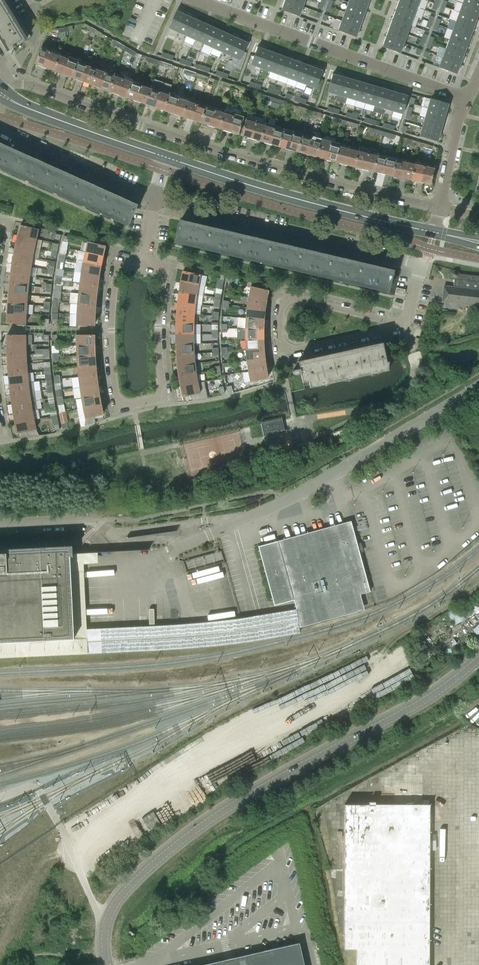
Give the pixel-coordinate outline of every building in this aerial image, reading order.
[(8,51),(15,47),(31,37),(9,0),(0,0),(0,38),(8,51)] [(303,7),(285,0),(282,10),(299,17),(303,7)] [(369,0),(368,0),(349,0),(348,3),(365,9),(369,0)] [(478,10),(478,0),(463,0),(462,3),(478,10)] [(414,16),(417,7),(399,1),(396,10),(414,16)] [(365,9),(348,3),(344,12),(362,18),(365,9)] [(458,12),(476,19),(478,10),(462,3),(458,12)] [(396,10),(393,19),(410,25),(414,16),(396,10)] [(169,29),(178,33),(186,16),(176,12),(169,29)] [(341,21),(359,27),(362,18),(344,12),(341,21)] [(473,28),(476,19),(458,12),(455,21),(473,28)] [(178,33),(187,37),(194,20),(186,16),(178,33)] [(389,28),(407,34),(410,25),(393,19),(389,28)] [(195,41),(203,24),(194,20),(187,37),(195,41)] [(337,31),(355,37),(359,27),(341,21),(337,31)] [(473,28),(455,21),(452,30),(469,37),(473,28)] [(195,41),(204,45),(212,28),(203,24),(195,41)] [(221,32),(212,28),(204,45),(213,49),(221,32)] [(407,34),(389,28),(386,37),(404,43),(407,34)] [(466,46),(469,37),(452,30),(448,39),(466,46)] [(221,32),(213,49),(222,53),(229,36),(221,32)] [(230,56),(238,39),(229,36),(222,53),(230,56)] [(386,37),(383,47),(400,54),(404,43),(386,37)] [(238,39),(230,56),(240,61),(248,44),(238,39)] [(445,48),(463,55),(466,46),(448,39),(445,48)] [(260,69),(267,51),(257,47),(250,65),(260,69)] [(41,48),(35,63),(53,71),(59,56),(56,54),(41,48)] [(463,55),(445,48),(442,57),(459,64),(463,55)] [(267,51),(260,69),(269,72),(276,54),(267,51)] [(285,58),(276,54),(269,72),(278,75),(285,58)] [(59,56),(53,71),(65,76),(71,78),(77,62),(66,58),(59,56)] [(438,67),(456,74),(459,64),(442,57),(438,67)] [(287,78),(294,61),(285,58),(278,75),(287,78)] [(287,78),(296,82),(303,64),(294,61),(287,78)] [(77,62),(71,78),(90,85),(96,69),(87,66),(77,62)] [(296,82),(305,85),(312,67),(303,64),(296,82)] [(322,71),(312,67),(305,85),(315,89),(322,71)] [(104,72),(96,69),(90,85),(108,91),(114,76),(115,73),(105,69),(104,72)] [(341,77),(330,74),(325,92),(336,95),(341,77)] [(114,76),(108,91),(127,98),(132,82),(129,81),(114,76)] [(345,98),(350,80),(341,77),(336,95),(345,98)] [(354,100),(359,83),(350,80),(345,98),(354,100)] [(132,82),(127,98),(145,105),(151,87),(142,84),(141,85),(132,82)] [(354,100),(363,103),(368,85),(359,83),(354,100)] [(378,88),(368,85),(363,103),(372,106),(378,88)] [(151,87),(145,105),(164,111),(169,95),(159,92),(160,90),(151,87)] [(387,90),(378,88),(372,106),(382,108),(387,90)] [(387,90),(382,108),(391,111),(396,93),(387,90)] [(169,95),(164,111),(182,117),(187,101),(178,98),(178,96),(169,93),(169,95)] [(391,111),(400,114),(406,96),(396,93),(391,111)] [(427,109),(445,114),(448,104),(430,99),(427,109)] [(206,107),(206,106),(188,100),(187,101),(182,117),(200,123),(206,107)] [(206,107),(200,123),(219,129),(224,113),(214,110),(206,107)] [(224,113),(219,129),(227,132),(237,135),(245,111),(236,108),(233,116),(224,113)] [(427,109),(424,118),(442,123),(445,114),(427,109)] [(440,132),(442,123),(424,118),(422,127),(440,132)] [(245,120),(240,136),(259,142),(264,125),(245,120)] [(264,125),(259,142),(278,147),(283,131),(270,127),(264,125)] [(440,132),(422,127),(419,137),(437,142),(440,132)] [(283,131),(278,147),(296,152),(301,136),(288,132),(283,131)] [(301,136),(296,152),(315,158),(320,141),(315,140),(301,136)] [(320,141),(315,158),(323,160),(334,163),(339,146),(340,144),(329,141),(328,143),(320,141)] [(339,146),(334,163),(346,166),(354,168),(358,151),(340,147),(339,146)] [(358,151),(354,168),(373,172),(377,156),(378,151),(360,146),(358,151)] [(13,174),(22,154),(8,148),(0,166),(0,168),(13,174)] [(13,174),(28,180),(36,161),(22,154),(13,174)] [(377,156),(373,172),(392,177),(396,160),(385,158),(377,156)] [(396,160),(392,177),(411,181),(415,164),(403,162),(396,160)] [(28,180),(42,186),(51,167),(36,161),(28,180)] [(430,185),(434,168),(415,164),(411,181),(430,185)] [(42,186),(56,193),(65,173),(51,167),(42,186)] [(56,193),(70,199),(79,180),(65,173),(56,193)] [(70,199),(84,206),(93,186),(79,180),(70,199)] [(84,206),(99,212),(107,192),(93,186),(84,206)] [(99,212),(113,218),(122,199),(107,192),(99,212)] [(122,199),(113,218),(127,225),(134,209),(135,209),(135,208),(135,207),(136,205),(122,199)] [(175,242),(191,246),(196,225),(180,221),(179,223),(178,225),(179,225),(175,242)] [(18,235),(36,239),(37,236),(38,230),(20,225),(19,230),(18,235)] [(212,229),(196,225),(191,246),(208,249),(212,229)] [(208,249),(224,253),(229,232),(212,229),(208,249)] [(245,236),(229,232),(224,253),(240,257),(245,236)] [(36,239),(18,235),(16,245),(34,248),(36,239)] [(240,257),(257,261),(261,240),(245,236),(240,257)] [(278,244),(261,240),(257,261),(273,265),(278,244)] [(85,252),(102,256),(105,246),(87,242),(86,249),(85,252)] [(273,265),(289,269),(294,248),(278,244),(273,265)] [(34,248),(16,245),(15,248),(14,254),(32,258),(33,251),(34,248)] [(311,252),(294,248),(289,269),(306,272),(311,252)] [(100,266),(102,256),(85,252),(84,256),(83,262),(100,266)] [(327,256),(311,252),(306,272),(322,276),(327,256)] [(32,258),(14,254),(12,264),(31,267),(31,264),(32,258)] [(322,276),(338,280),(343,259),(327,256),(322,276)] [(360,263),(343,259),(338,280),(355,284),(360,263)] [(100,270),(100,266),(83,262),(81,273),(99,276),(100,270)] [(355,284),(371,288),(376,267),(360,263),(355,284)] [(31,267),(12,264),(11,274),(29,276),(31,267)] [(392,271),(376,267),(371,288),(387,292),(391,275),(392,275),(392,273),(392,271)] [(57,269),(55,280),(62,281),(63,270),(57,269)] [(453,270),(451,272),(450,276),(452,279),(454,279),(454,280),(453,287),(444,286),(442,302),(478,306),(478,276),(459,274),(459,273),(457,270),(453,270)] [(183,271),(181,282),(198,285),(199,282),(200,275),(183,271)] [(97,284),(99,276),(81,273),(80,276),(79,283),(97,286),(97,284)] [(29,276),(11,274),(9,284),(28,286),(29,276)] [(224,281),(225,276),(220,274),(218,280),(217,279),(215,288),(222,290),(224,281)] [(197,288),(198,285),(181,282),(179,292),(196,295),(197,288)] [(96,295),(97,286),(79,283),(79,290),(78,294),(96,295)] [(28,286),(9,284),(8,293),(27,295),(28,286)] [(250,290),(248,297),(266,300),(268,290),(250,286),(250,290)] [(406,290),(396,288),(395,293),(404,296),(406,290)] [(195,301),(196,295),(179,292),(178,301),(177,302),(195,304),(195,301)] [(27,295),(8,293),(8,303),(26,305),(27,301),(27,295)] [(95,299),(96,295),(78,294),(77,300),(77,304),(95,305),(95,299)] [(264,310),(266,300),(248,297),(248,301),(247,308),(264,310)] [(195,308),(195,304),(177,302),(177,312),(176,313),(194,314),(195,308)] [(26,305),(8,303),(8,305),(7,313),(26,314),(26,305)] [(94,315),(95,305),(77,304),(77,307),(77,314),(94,315)] [(264,314),(264,310),(247,308),(246,311),(246,318),(263,320),(264,314)] [(26,314),(7,313),(7,323),(25,324),(26,314)] [(194,321),(194,314),(176,313),(176,323),(193,324),(194,321)] [(94,326),(94,315),(77,314),(76,322),(76,325),(94,326)] [(263,320),(246,318),(245,322),(245,329),(263,329),(263,323),(263,320)] [(176,327),(176,334),(193,334),(193,331),(193,324),(176,323),(176,327)] [(263,333),(263,329),(245,329),(245,332),(245,336),(245,339),(263,339),(263,333)] [(193,341),(193,334),(176,334),(176,338),(176,344),(193,344),(193,341)] [(7,338),(7,345),(26,345),(25,338),(25,335),(7,335),(7,338)] [(76,338),(76,346),(94,345),(94,335),(76,335),(76,338)] [(263,339),(245,339),(245,343),(245,347),(245,350),(263,349),(263,343),(263,339)] [(301,374),(302,383),(303,383),(303,382),(308,381),(310,388),(388,371),(388,369),(388,359),(386,360),(382,343),(298,361),(299,369),(294,370),(293,371),(292,372),(292,373),(293,374),(294,375),(295,375),(301,374)] [(176,354),(176,355),(194,354),(194,350),(193,344),(176,344),(176,354)] [(26,348),(26,345),(7,345),(7,355),(26,354),(26,348)] [(94,355),(94,345),(76,346),(76,353),(77,356),(94,355)] [(263,353),(263,349),(245,350),(246,354),(246,357),(246,361),(264,359),(263,353)] [(8,365),(26,364),(26,354),(7,355),(7,362),(8,365)] [(194,360),(194,354),(176,355),(177,365),(195,364),(194,360)] [(94,359),(94,355),(77,356),(77,360),(77,367),(95,365),(94,359)] [(265,362),(264,359),(246,361),(247,368),(248,371),(265,368),(265,362)] [(27,373),(26,364),(8,365),(8,368),(8,375),(27,373)] [(178,369),(179,376),(196,373),(196,370),(195,364),(177,365),(178,369)] [(78,377),(96,375),(95,365),(77,367),(78,374),(78,377)] [(249,378),(250,382),(267,378),(266,370),(265,368),(248,371),(249,378)] [(9,384),(28,382),(27,373),(8,375),(9,384)] [(197,380),(196,373),(179,376),(179,380),(180,386),(198,383),(197,380)] [(97,385),(96,375),(78,377),(79,380),(80,387),(97,385)] [(34,382),(28,382),(9,384),(10,394),(35,391),(34,382)] [(192,400),(192,401),(200,400),(208,399),(204,382),(198,383),(180,386),(182,397),(191,395),(192,400)] [(81,397),(98,394),(97,385),(80,387),(81,394),(81,397)] [(36,400),(35,391),(10,394),(12,404),(36,400)] [(100,405),(98,394),(81,397),(82,405),(83,408),(100,405)] [(36,401),(36,400),(12,404),(13,411),(13,414),(32,411),(38,410),(36,401)] [(85,426),(95,423),(95,422),(94,417),(102,415),(100,405),(83,408),(84,412),(85,419),(87,425),(85,425),(85,426)] [(15,424),(34,420),(33,417),(32,411),(13,414),(15,424)] [(59,413),(61,423),(68,422),(66,411),(59,413)] [(282,419),(260,423),(263,437),(269,436),(268,434),(285,431),(282,419)] [(34,423),(34,420),(15,424),(17,434),(27,431),(28,436),(28,437),(39,436),(39,435),(37,435),(36,429),(34,423)] [(278,541),(258,546),(274,605),(294,600),(296,608),(297,611),(297,613),(264,619),(263,619),(249,621),(240,623),(234,623),(214,626),(189,628),(178,629),(151,630),(87,633),(87,641),(151,638),(179,637),(189,636),(215,634),(230,632),(231,642),(296,631),(296,628),(299,627),(321,621),(319,616),(358,605),(362,604),(363,604),(363,603),(360,594),(370,592),(354,532),(281,552),(278,541)] [(29,641),(29,642),(43,641),(43,640),(73,639),(69,560),(93,559),(92,552),(82,552),(77,557),(72,557),(71,546),(32,548),(0,550),(0,642),(29,641)] [(299,943),(201,964),(304,964),(299,943)]
